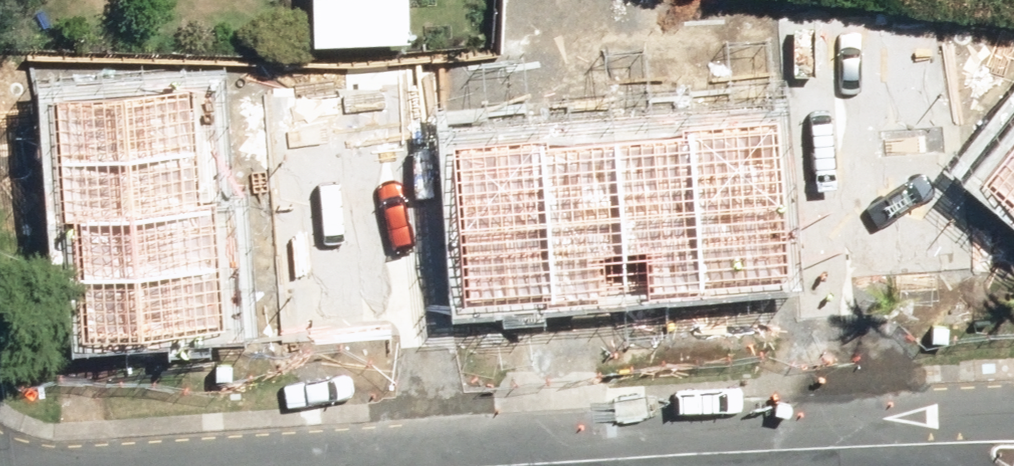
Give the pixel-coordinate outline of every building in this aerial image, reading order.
[(298,49),(400,45),(397,0),(296,0),(298,49)] [(196,94),(56,105),(61,166),(201,155),(196,94)] [(777,127),(686,133),(687,140),(698,298),(788,291),(777,127)] [(698,298),(687,140),(617,145),(627,301),(698,298)] [(545,144),(454,149),(463,311),(555,306),(546,149),(545,144)] [(627,301),(617,145),(546,149),(555,306),(627,301)] [(988,185),(1013,207),(1013,153),(988,185)] [(201,155),(61,166),(69,228),(206,216),(201,155)] [(206,216),(69,228),(73,287),(217,277),(213,215),(206,216)] [(217,277),(73,287),(78,349),(221,339),(217,277)]
